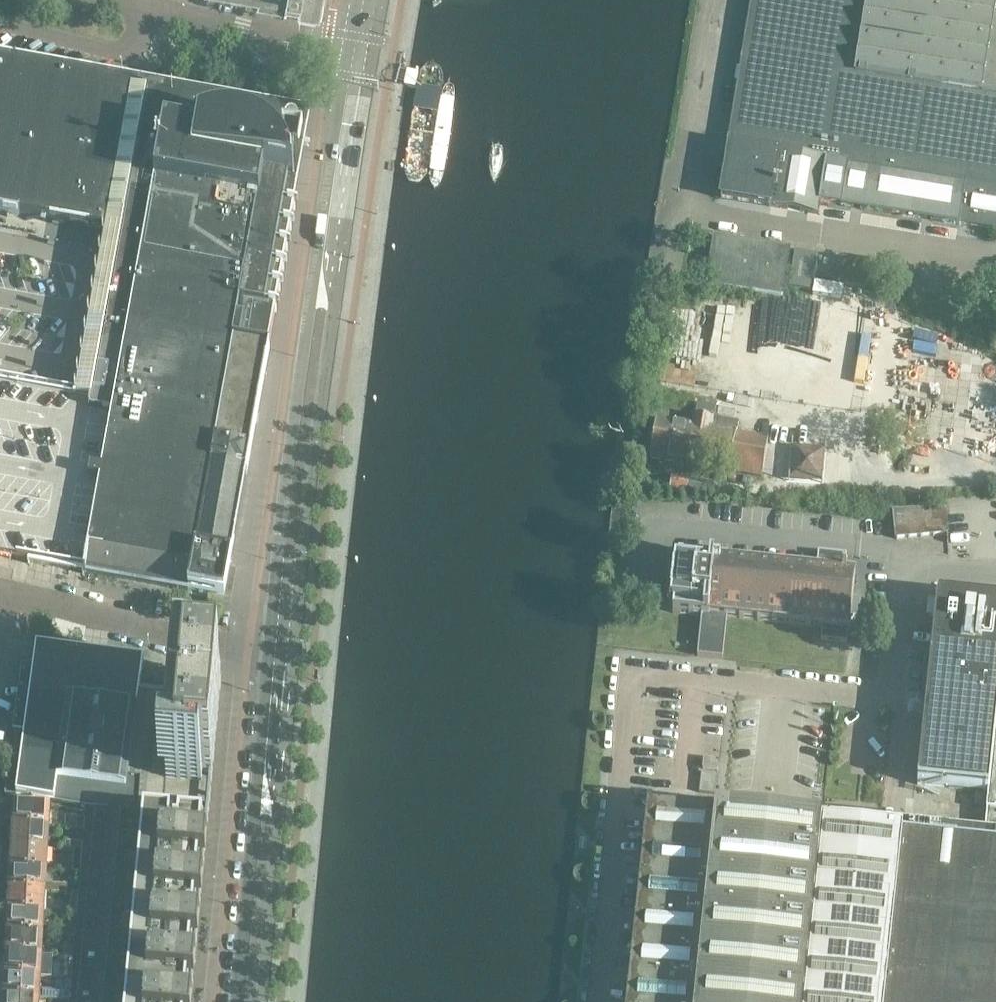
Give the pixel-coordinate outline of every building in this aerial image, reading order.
[(740,59),(854,74),(866,0),(750,0),(740,59)] [(854,74),(995,97),(995,0),(866,0),(854,74)] [(0,57),(0,564),(230,606),(310,111),(253,103),(0,57)] [(854,74),(740,59),(729,142),(781,151),(826,159),(849,163),(849,166),(966,185),(959,224),(995,230),(995,97),(854,74)] [(781,151),(729,142),(720,197),(771,206),(781,151)] [(781,151),(771,206),(819,213),(820,202),(819,202),(826,159),(781,151)] [(826,159),(819,202),(820,202),(821,201),(842,205),(849,166),(849,163),(826,159)] [(966,185),(849,166),(842,205),(959,224),(966,185)] [(716,237),(712,261),(708,282),(782,292),(790,249),(716,237)] [(794,253),(788,288),(811,292),(817,257),(794,253)] [(842,260),(839,285),(863,288),(864,284),(867,264),(842,260)] [(769,438),(737,432),(739,422),(714,418),(716,405),(697,402),(695,416),(694,416),(693,425),(656,419),(650,459),(763,478),(769,438)] [(821,449),(793,448),(792,474),(820,475),(821,449)] [(689,478),(672,475),(670,489),(686,492),(687,490),(703,494),(705,483),(689,480),(689,478)] [(935,535),(932,510),(919,511),(922,537),(935,535)] [(945,510),(932,510),(935,535),(947,534),(945,510)] [(922,537),(919,511),(906,512),(909,538),(922,537)] [(906,512),(893,513),(896,539),(909,538),(906,512)] [(852,612),(854,593),(854,586),(855,577),(845,576),(845,573),(844,573),(846,555),(819,553),(816,573),(679,558),(678,563),(675,562),(674,571),(673,571),(670,597),(671,598),(670,605),(674,606),(673,610),(702,614),(697,654),(723,657),(727,616),(822,627),(821,639),(847,642),(848,630),(850,630),(851,618),(852,612)] [(989,790),(995,721),(995,603),(991,602),(991,596),(969,594),(968,600),(938,597),(918,784),(989,790)] [(143,660),(36,645),(16,795),(91,808),(138,811),(140,780),(129,779),(138,708),(140,688),(139,688),(143,660)] [(158,690),(140,688),(138,708),(129,779),(140,780),(138,811),(138,814),(143,814),(162,816),(208,820),(221,681),(196,679),(196,680),(195,680),(196,674),(176,672),(174,692),(158,690)] [(718,761),(702,759),(700,770),(717,772),(718,761)] [(700,772),(698,791),(714,793),(716,774),(700,772)] [(985,829),(985,830),(995,831),(995,791),(989,790),(985,829)] [(976,793),(975,803),(985,804),(986,794),(976,793)] [(14,818),(14,826),(50,828),(51,811),(50,811),(51,805),(15,804),(15,809),(12,809),(12,818),(14,818)] [(644,843),(644,847),(711,854),(714,817),(654,811),(654,809),(650,808),(650,809),(648,809),(648,815),(649,815),(648,818),(649,818),(647,840),(646,840),(646,844),(644,843)] [(95,809),(77,1001),(145,1001),(162,816),(143,814),(138,814),(137,814),(138,811),(95,809)] [(822,829),(803,1001),(885,1001),(902,837),(896,837),(879,835),(881,818),(825,812),(826,812),(824,829),(822,829)] [(143,814),(126,1001),(191,1001),(192,986),(193,980),(194,963),(208,820),(162,816),(143,814)] [(822,829),(799,826),(714,817),(711,854),(707,888),(703,922),(700,956),(696,990),(695,1001),(803,1001),(822,829)] [(84,831),(85,819),(77,818),(76,830),(84,831)] [(985,830),(985,829),(897,820),(896,837),(902,837),(885,1001),(995,1001),(995,831),(985,830)] [(13,842),(13,847),(49,849),(50,828),(14,826),(13,833),(10,833),(10,842),(13,842)] [(82,851),(83,843),(65,841),(64,850),(73,851),(82,851)] [(12,863),(11,869),(48,871),(49,849),(13,847),(12,854),(9,854),(9,863),(12,863)] [(641,878),(640,881),(707,888),(711,854),(644,847),(644,849),(645,849),(645,853),(642,874),(642,878),(641,878)] [(82,851),(73,851),(72,873),(80,873),(82,851)] [(11,883),(10,890),(47,892),(64,893),(64,884),(47,884),(48,871),(11,869),(11,873),(8,873),(8,883),(11,883)] [(637,912),(637,915),(703,922),(707,888),(640,881),(640,883),(641,883),(641,887),(639,909),(638,912),(637,912)] [(46,914),(47,892),(10,890),(10,894),(7,894),(7,904),(9,905),(9,912),(46,914)] [(79,894),(70,893),(68,915),(77,915),(79,894)] [(46,914),(9,912),(9,916),(5,916),(5,924),(8,924),(8,933),(44,935),(46,914)] [(633,946),(633,949),(700,956),(703,922),(637,915),(636,917),(638,918),(637,921),(638,921),(635,943),(635,946),(633,946)] [(76,928),(57,927),(57,936),(75,937),(76,928)] [(7,948),(7,954),(43,957),(44,935),(8,933),(8,938),(4,938),(4,948),(7,948)] [(73,958),(73,947),(64,946),(63,957),(73,958)] [(629,980),(629,983),(696,990),(700,956),(633,949),(633,952),(634,952),(632,977),(631,977),(631,980),(629,980)] [(6,969),(6,975),(42,978),(43,957),(7,954),(6,960),(3,960),(2,969),(6,969)] [(73,958),(64,958),(62,979),(70,980),(71,980),(73,958)] [(69,1001),(70,980),(62,979),(56,978),(56,991),(41,990),(42,978),(6,975),(5,979),(2,979),(2,989),(5,989),(4,997),(41,999),(69,1001)] [(696,990),(629,983),(629,986),(630,986),(628,1001),(695,1001),(696,990)]
